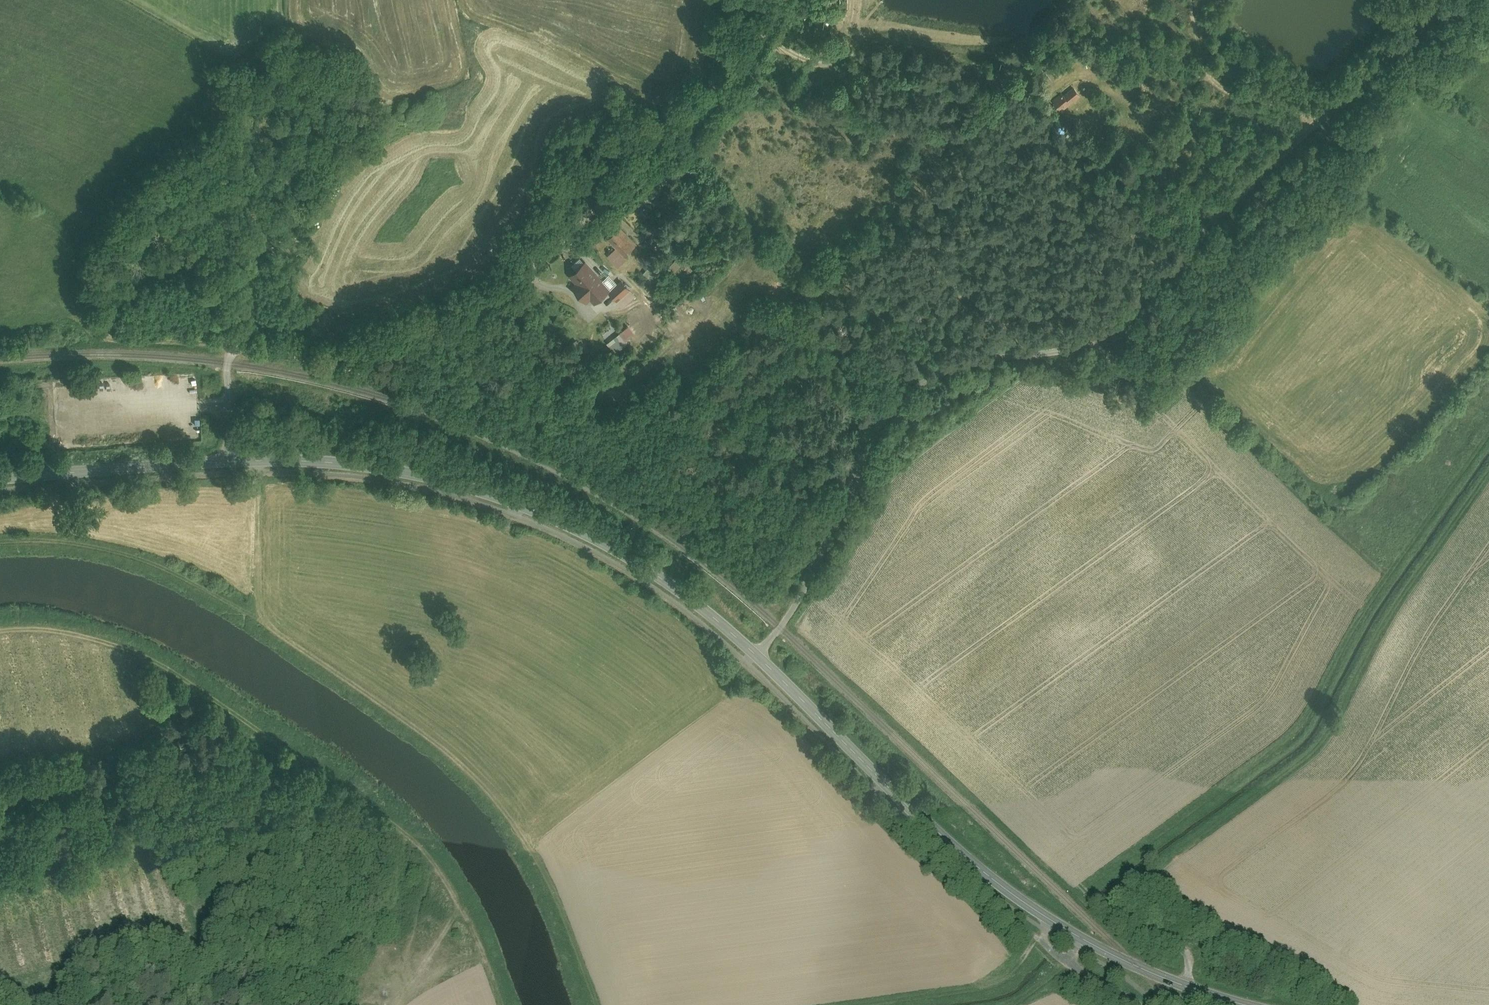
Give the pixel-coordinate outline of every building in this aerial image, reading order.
[(1053,62),(1045,69),(1055,79),(1063,72),(1053,62)] [(1053,101),(1061,110),(1080,96),(1074,88),(1064,96),(1062,94),(1053,101)] [(616,232),(607,241),(625,259),(634,249),(616,232)] [(616,251),(608,258),(618,269),(626,262),(616,251)] [(569,277),(577,286),(573,290),(584,303),(589,299),(594,305),(608,292),(583,264),(569,277)] [(622,281),(608,293),(623,309),(636,296),(622,281)]
